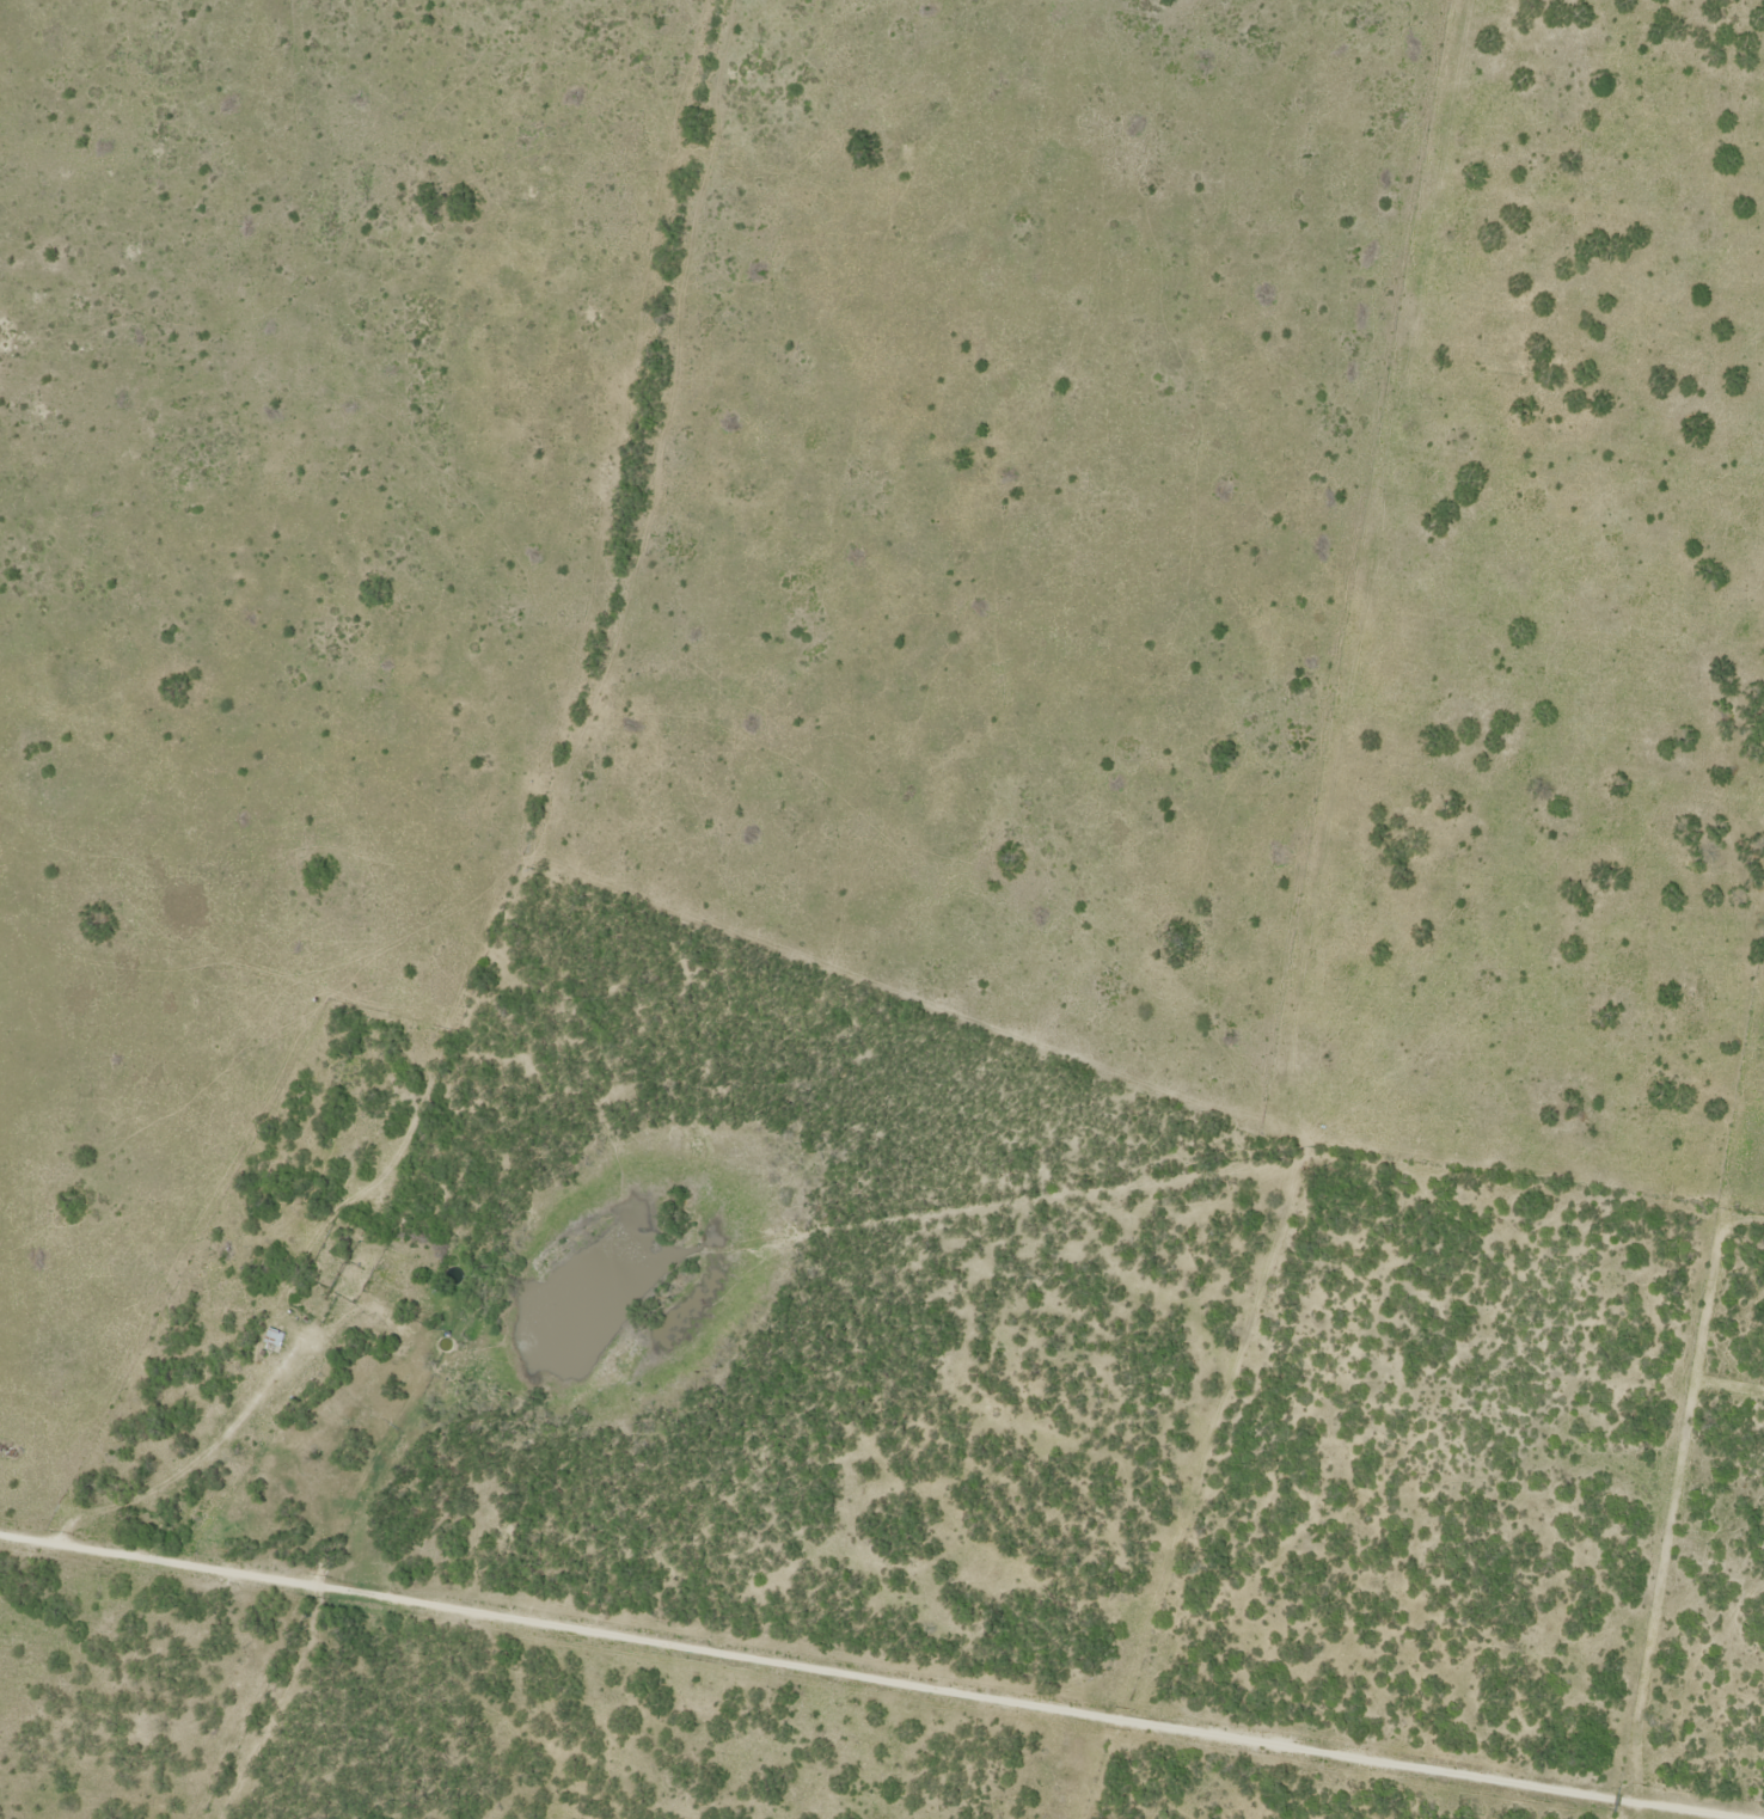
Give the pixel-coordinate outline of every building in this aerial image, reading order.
[(279,1332),(270,1329),(265,1343),(274,1346),(279,1332)]
